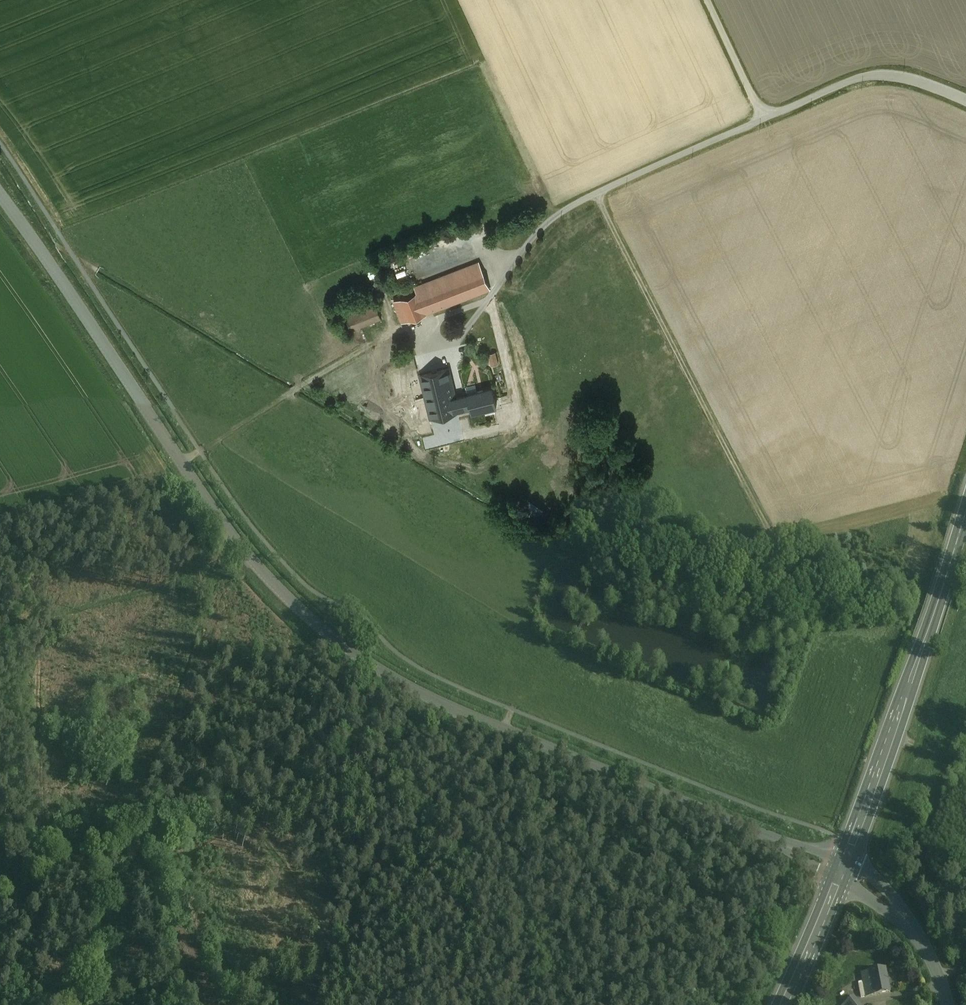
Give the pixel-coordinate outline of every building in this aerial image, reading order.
[(479,260),(452,271),(454,277),(394,300),(402,322),(427,312),(426,312),(490,288),(479,260)] [(376,306),(347,317),(351,329),(381,318),(376,306)] [(493,364),(500,363),(499,351),(492,352),(493,364)] [(426,397),(454,391),(449,368),(420,374),(426,397)] [(492,388),(467,393),(468,395),(456,397),(458,409),(470,406),(472,412),(497,406),(492,388)] [(454,391),(426,397),(430,417),(459,410),(456,397),(454,391)] [(885,969),(861,974),(866,996),(890,991),(885,969)] [(853,997),(843,1004),(860,1004),(853,997)]
